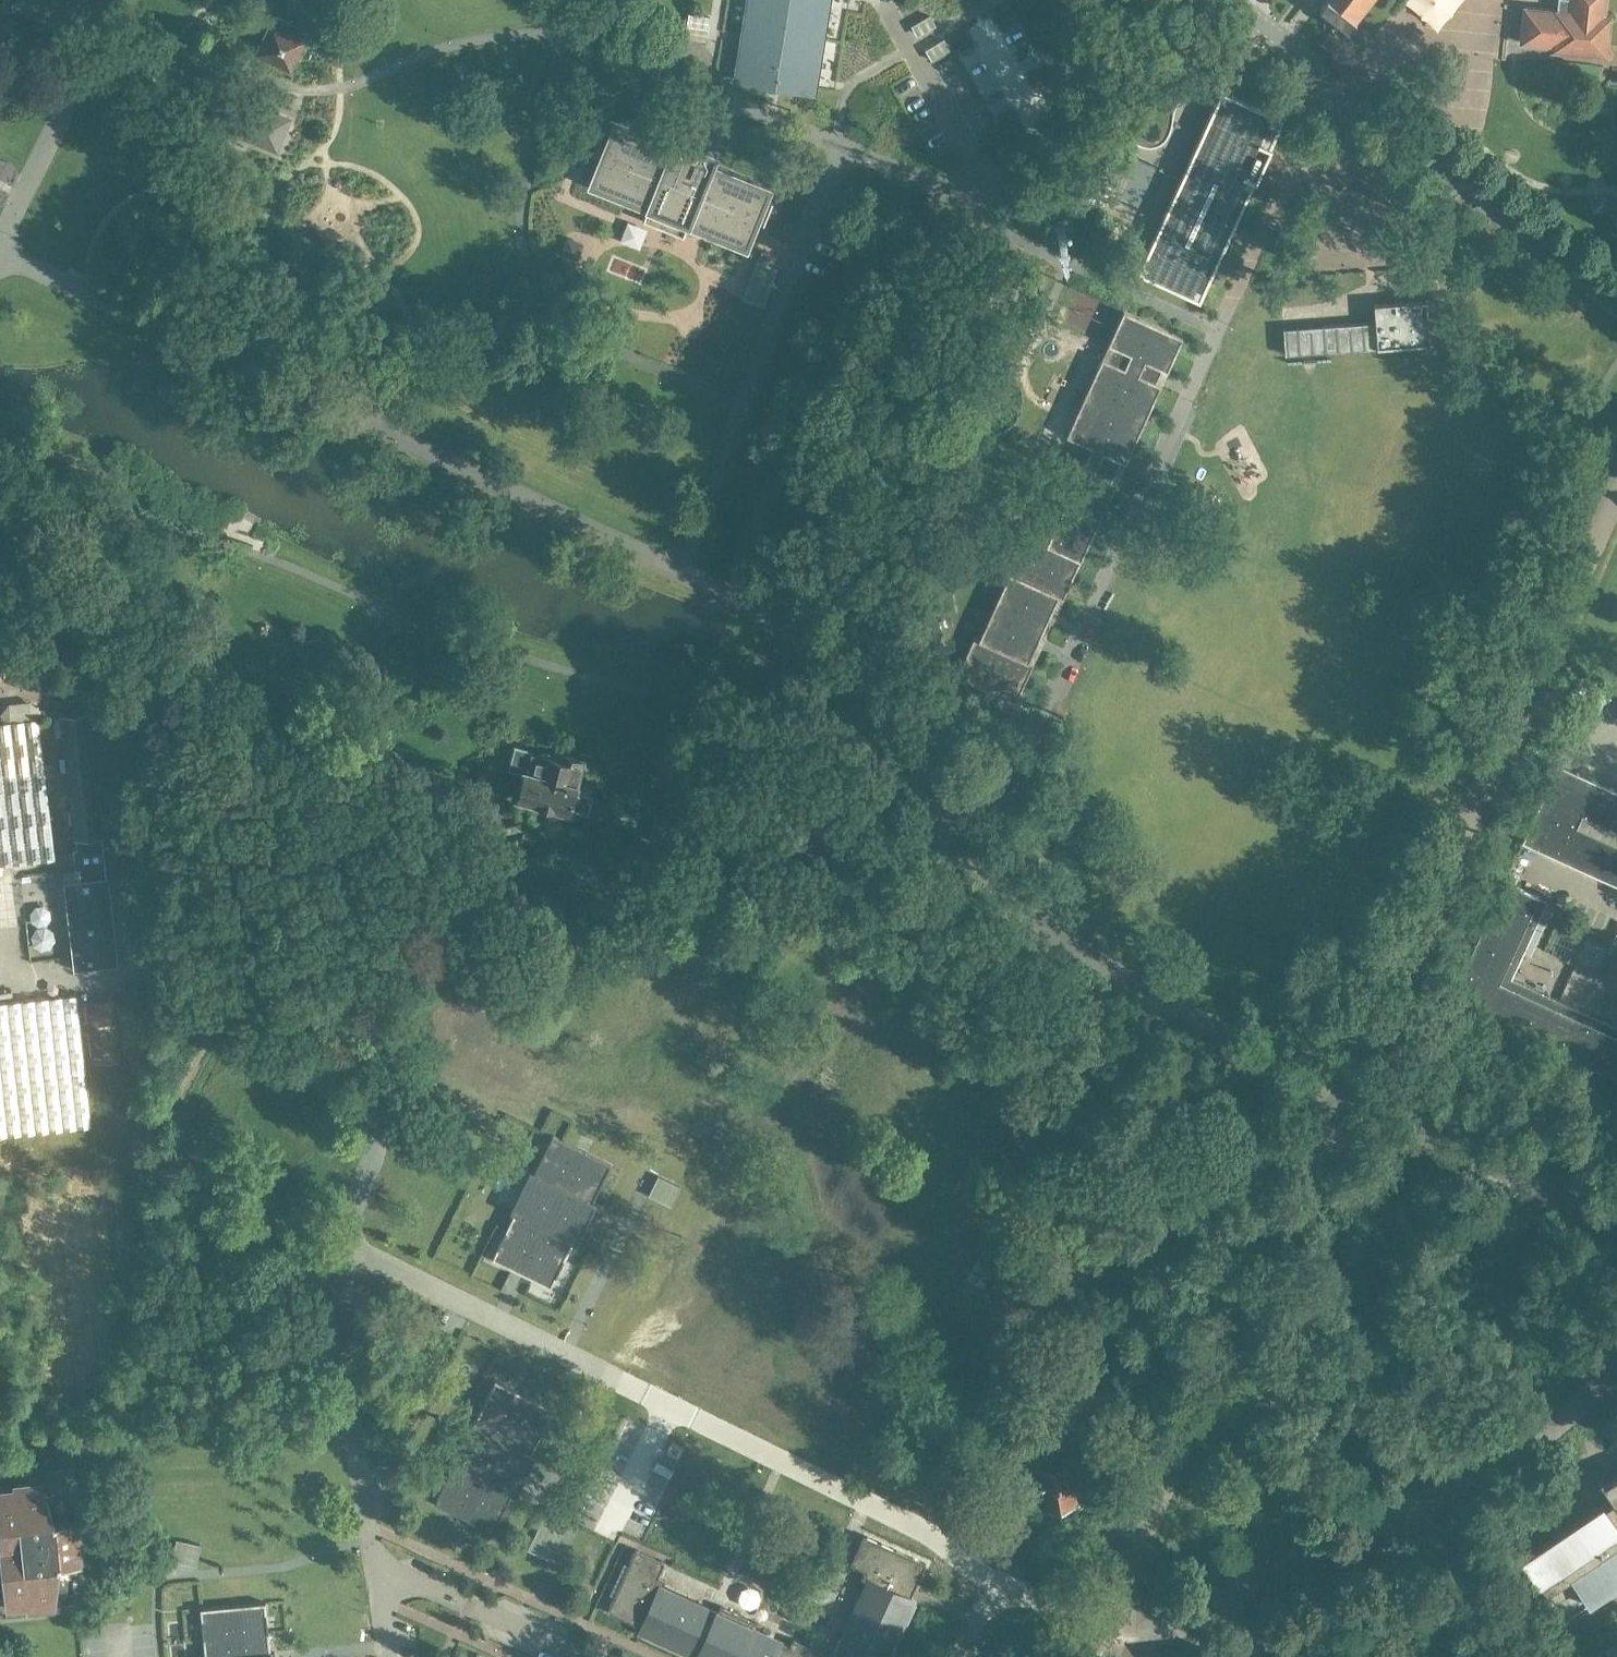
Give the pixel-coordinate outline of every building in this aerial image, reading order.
[(830,0),(751,0),(737,78),(813,92),(826,23),(826,22),(829,6),(830,0)] [(1319,7),(1337,21),(1320,42),(1331,50),(1355,20),(1354,19),(1369,0),(1324,0),(1319,7)] [(1605,0),(1558,0),(1557,9),(1526,6),(1522,41),(1554,44),(1553,49),(1605,54),(1609,17),(1603,16),(1605,0)] [(277,14),(273,22),(305,38),(309,31),(277,14)] [(305,38),(273,22),(271,21),(254,54),(291,72),(308,39),(305,38)] [(221,88),(206,124),(278,153),(292,117),(221,88)] [(1139,270),(1137,274),(1141,276),(1141,277),(1142,276),(1162,285),(1162,287),(1163,287),(1163,286),(1173,290),(1172,291),(1173,292),(1174,290),(1194,300),(1193,301),(1194,301),(1195,300),(1199,302),(1201,298),(1202,299),(1202,298),(1201,297),(1205,288),(1207,288),(1206,287),(1212,273),(1213,274),(1214,273),(1212,272),(1218,259),(1220,260),(1220,259),(1219,258),(1225,245),(1226,245),(1227,244),(1225,244),(1232,230),(1233,231),(1233,230),(1232,229),(1235,224),(1236,225),(1236,224),(1235,223),(1241,210),(1243,210),(1243,209),(1242,209),(1248,195),(1249,196),(1250,195),(1248,194),(1251,188),(1252,189),(1253,188),(1251,187),(1254,181),(1256,181),(1257,179),(1255,179),(1259,170),(1261,171),(1261,170),(1265,160),(1266,160),(1266,159),(1270,150),(1271,148),(1270,147),(1272,142),(1273,143),(1274,142),(1272,141),(1279,128),(1280,128),(1280,127),(1279,127),(1281,123),(1282,124),(1282,123),(1281,122),(1283,119),(1279,117),(1280,116),(1279,116),(1278,117),(1269,113),(1270,111),(1269,111),(1268,112),(1263,110),(1264,109),(1263,108),(1263,110),(1258,108),(1259,106),(1258,106),(1258,107),(1253,105),(1253,104),(1253,103),(1252,105),(1247,103),(1248,101),(1247,101),(1246,102),(1241,100),(1242,99),(1241,98),(1240,100),(1232,96),(1232,94),(1231,94),(1231,95),(1226,93),(1227,92),(1226,91),(1225,92),(1221,91),(1219,96),(1217,96),(1217,97),(1218,97),(1216,102),(1215,102),(1214,102),(1215,103),(1209,117),(1208,116),(1208,117),(1209,117),(1207,122),(1205,122),(1205,123),(1206,123),(1200,137),(1199,136),(1198,137),(1200,138),(1198,142),(1196,142),(1197,143),(1194,151),(1192,150),(1192,151),(1193,152),(1191,156),(1190,155),(1190,156),(1191,157),(1187,166),(1185,165),(1185,166),(1186,167),(1180,180),(1179,180),(1178,181),(1180,181),(1173,195),(1172,194),(1172,195),(1173,196),(1171,201),(1169,201),(1170,202),(1164,216),(1163,215),(1162,216),(1164,217),(1157,230),(1156,230),(1157,231),(1154,237),(1153,237),(1152,237),(1154,238),(1151,244),(1149,244),(1149,245),(1150,245),(1144,259),(1143,258),(1142,259),(1144,260),(1140,269),(1138,268),(1138,269),(1139,270)] [(747,251),(774,187),(716,165),(720,154),(678,138),(674,148),(613,122),(588,187),(647,211),(643,220),(685,238),(689,227),(747,251)] [(590,145),(580,141),(571,164),(581,168),(590,145)] [(1081,199),(1103,209),(1119,171),(1099,161),(1081,199)] [(757,261),(744,299),(763,307),(777,268),(757,261)] [(1430,345),(1427,300),(1373,304),(1374,322),(1284,329),(1286,355),(1430,345)] [(1121,460),(1125,463),(1161,385),(1156,382),(1162,369),(1167,372),(1183,338),(1124,311),(1108,344),(1113,346),(1107,360),(1102,358),(1066,436),(1091,448),(1047,543),(1022,532),(1004,572),(1009,574),(998,598),(990,615),(979,638),(975,636),(956,676),(1015,703),(1034,663),(1029,660),(1039,638),(1048,619),(1058,597),(1063,599),(1116,483),(1111,481),(1115,474),(1121,460)] [(1033,333),(1011,322),(993,360),(1015,370),(1033,333)] [(908,653),(930,664),(939,644),(917,634),(908,653)] [(1182,666),(1202,666),(1202,655),(1182,656),(1182,666)] [(0,722),(0,865),(55,858),(39,718),(42,718),(41,709),(31,701),(9,703),(1,713),(1,722),(0,722)] [(90,712),(59,715),(74,840),(78,881),(64,882),(74,970),(118,965),(108,877),(104,836),(90,712)] [(536,753),(533,752),(533,750),(514,745),(507,771),(520,774),(514,799),(572,814),(573,809),(589,813),(590,810),(598,812),(600,804),(599,803),(599,798),(591,795),(592,789),(579,786),(580,783),(585,760),(558,752),(557,757),(543,754),(544,753),(537,751),(536,753)] [(1522,841),(1616,885),(1616,791),(1557,764),(1522,841)] [(633,807),(617,802),(613,818),(629,823),(633,807)] [(1504,881),(1449,1001),(1616,1078),(1616,1036),(1499,982),(1539,897),(1504,881)] [(0,1003),(0,1136),(92,1126),(77,995),(0,1003)] [(116,999),(84,1003),(91,1063),(123,1059),(116,999)] [(534,1174),(533,1174),(529,1172),(510,1213),(513,1214),(492,1258),(552,1288),(573,1244),(577,1246),(597,1205),(593,1203),(611,1166),(552,1137),(534,1174)] [(680,1188),(658,1177),(649,1196),(671,1207),(680,1188)] [(233,1272),(225,1287),(235,1292),(242,1276),(233,1272)] [(725,1308),(702,1315),(706,1332),(730,1325),(725,1308)] [(495,1380),(473,1426),(470,1424),(450,1465),(453,1466),(435,1503),(494,1532),(512,1495),(516,1497),(536,1456),(532,1454),(547,1423),(554,1409),(536,1400),(495,1380)] [(1045,1446),(1029,1449),(1035,1485),(1041,1484),(1045,1509),(1077,1503),(1069,1462),(1048,1466),(1045,1446)] [(30,1483),(17,1484),(17,1489),(0,1490),(0,1520),(9,1607),(29,1605),(30,1609),(43,1608),(43,1612),(76,1608),(77,1594),(56,1592),(59,1563),(81,1561),(83,1541),(83,1540),(77,1521),(55,1523),(46,1496),(66,1489),(62,1475),(29,1479),(30,1483)] [(1613,1479),(1609,1482),(1603,1486),(1613,1501),(1603,1507),(1602,1506),(1593,1512),(1523,1559),(1564,1619),(1598,1597),(1616,1583),(1616,1477),(1613,1479)] [(913,1601),(910,1599),(913,1591),(926,1564),(863,1536),(850,1565),(864,1571),(861,1579),(869,1582),(835,1656),(887,1656),(913,1601)] [(607,1612),(635,1624),(643,1628),(641,1631),(699,1656),(823,1656),(824,1653),(793,1640),(790,1647),(757,1631),(760,1624),(720,1606),(717,1614),(662,1589),(665,1580),(658,1577),(664,1563),(635,1550),(607,1612)] [(766,1569),(743,1558),(737,1569),(761,1580),(766,1569)] [(201,1605),(205,1654),(202,1655),(202,1656),(277,1656),(276,1648),(273,1648),(268,1599),(201,1605)]
